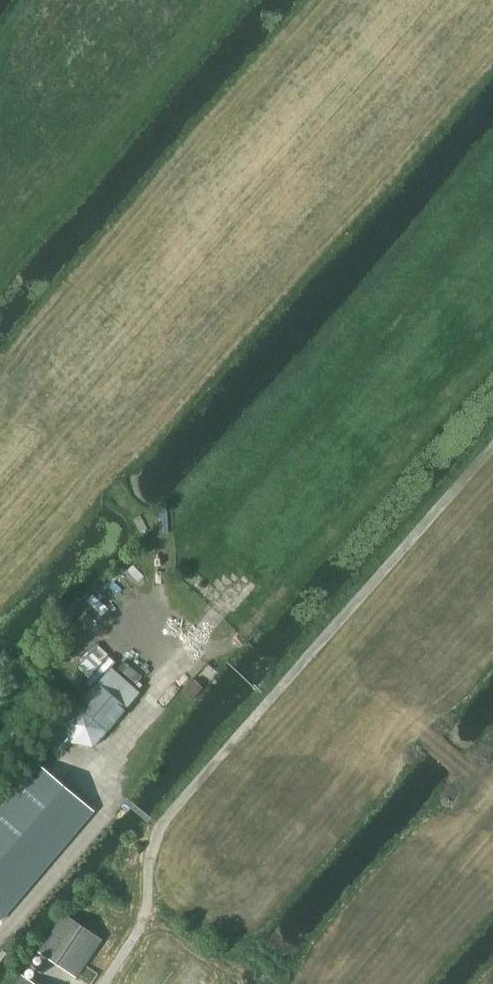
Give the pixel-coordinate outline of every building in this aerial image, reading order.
[(128,708),(100,682),(66,724),(71,743),(94,748),(128,708)] [(93,811),(38,765),(0,809),(0,920),(93,811)] [(76,978),(101,940),(66,915),(40,953),(76,978)]
